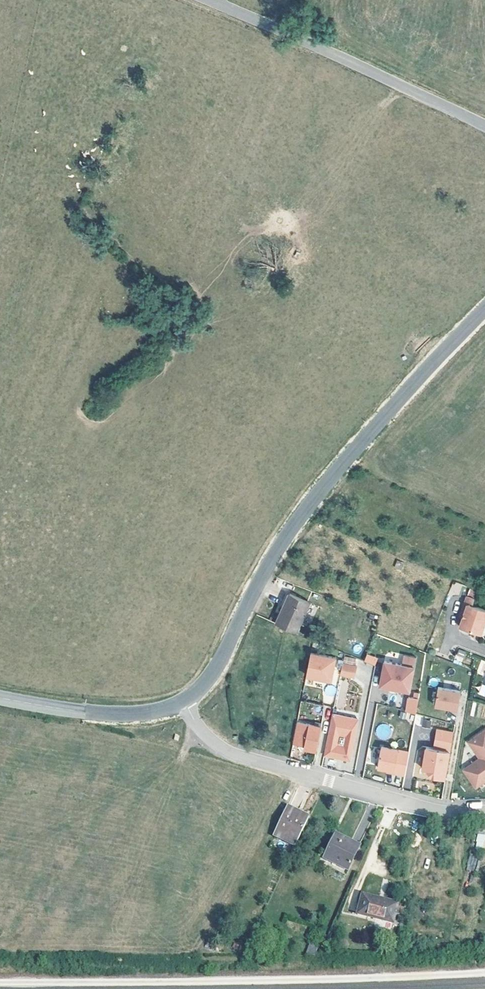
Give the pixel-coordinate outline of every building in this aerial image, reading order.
[(295,631),(310,602),(291,592),(276,623),(295,631)] [(462,618),(459,627),(480,634),(484,618),(484,610),(471,605),(473,598),(466,595),(461,611),(464,612),(462,618)] [(310,651),(305,674),(329,679),(334,657),(310,651)] [(400,663),(412,665),(414,656),(401,653),(400,663)] [(364,662),(375,666),(378,658),(366,654),(364,662)] [(400,663),(382,659),(377,684),(388,686),(395,688),(407,690),(412,665),(400,663)] [(340,662),(338,674),(353,677),(355,666),(340,662)] [(437,685),(433,704),(456,708),(460,689),(437,685)] [(406,697),(405,713),(416,714),(418,699),(406,697)] [(484,719),(484,705),(478,704),(476,717),(484,719)] [(348,756),(351,742),(351,743),(356,717),(330,712),(322,752),(333,754),(334,752),(340,753),(342,757),(346,758),(348,756)] [(301,751),(313,753),(319,726),(295,721),(290,746),(301,748),(301,751)] [(444,776),(452,730),(436,727),(432,747),(424,746),(421,766),(425,767),(430,774),(444,776)] [(484,777),(484,728),(468,739),(479,756),(462,767),(473,785),(484,777)] [(407,750),(380,745),(376,765),(385,767),(393,768),(392,771),(403,773),(407,750)] [(293,816),(295,813),(283,807),(282,810),(293,816)] [(269,835),(290,846),(303,818),(295,813),(293,816),(282,810),(269,835)] [(331,833),(320,856),(343,868),(354,845),(331,833)] [(475,846),(483,847),(484,835),(484,834),(478,833),(475,846)] [(394,903),(359,894),(354,913),(389,922),(394,903)] [(302,955),(311,955),(314,947),(307,944),(302,955)]
